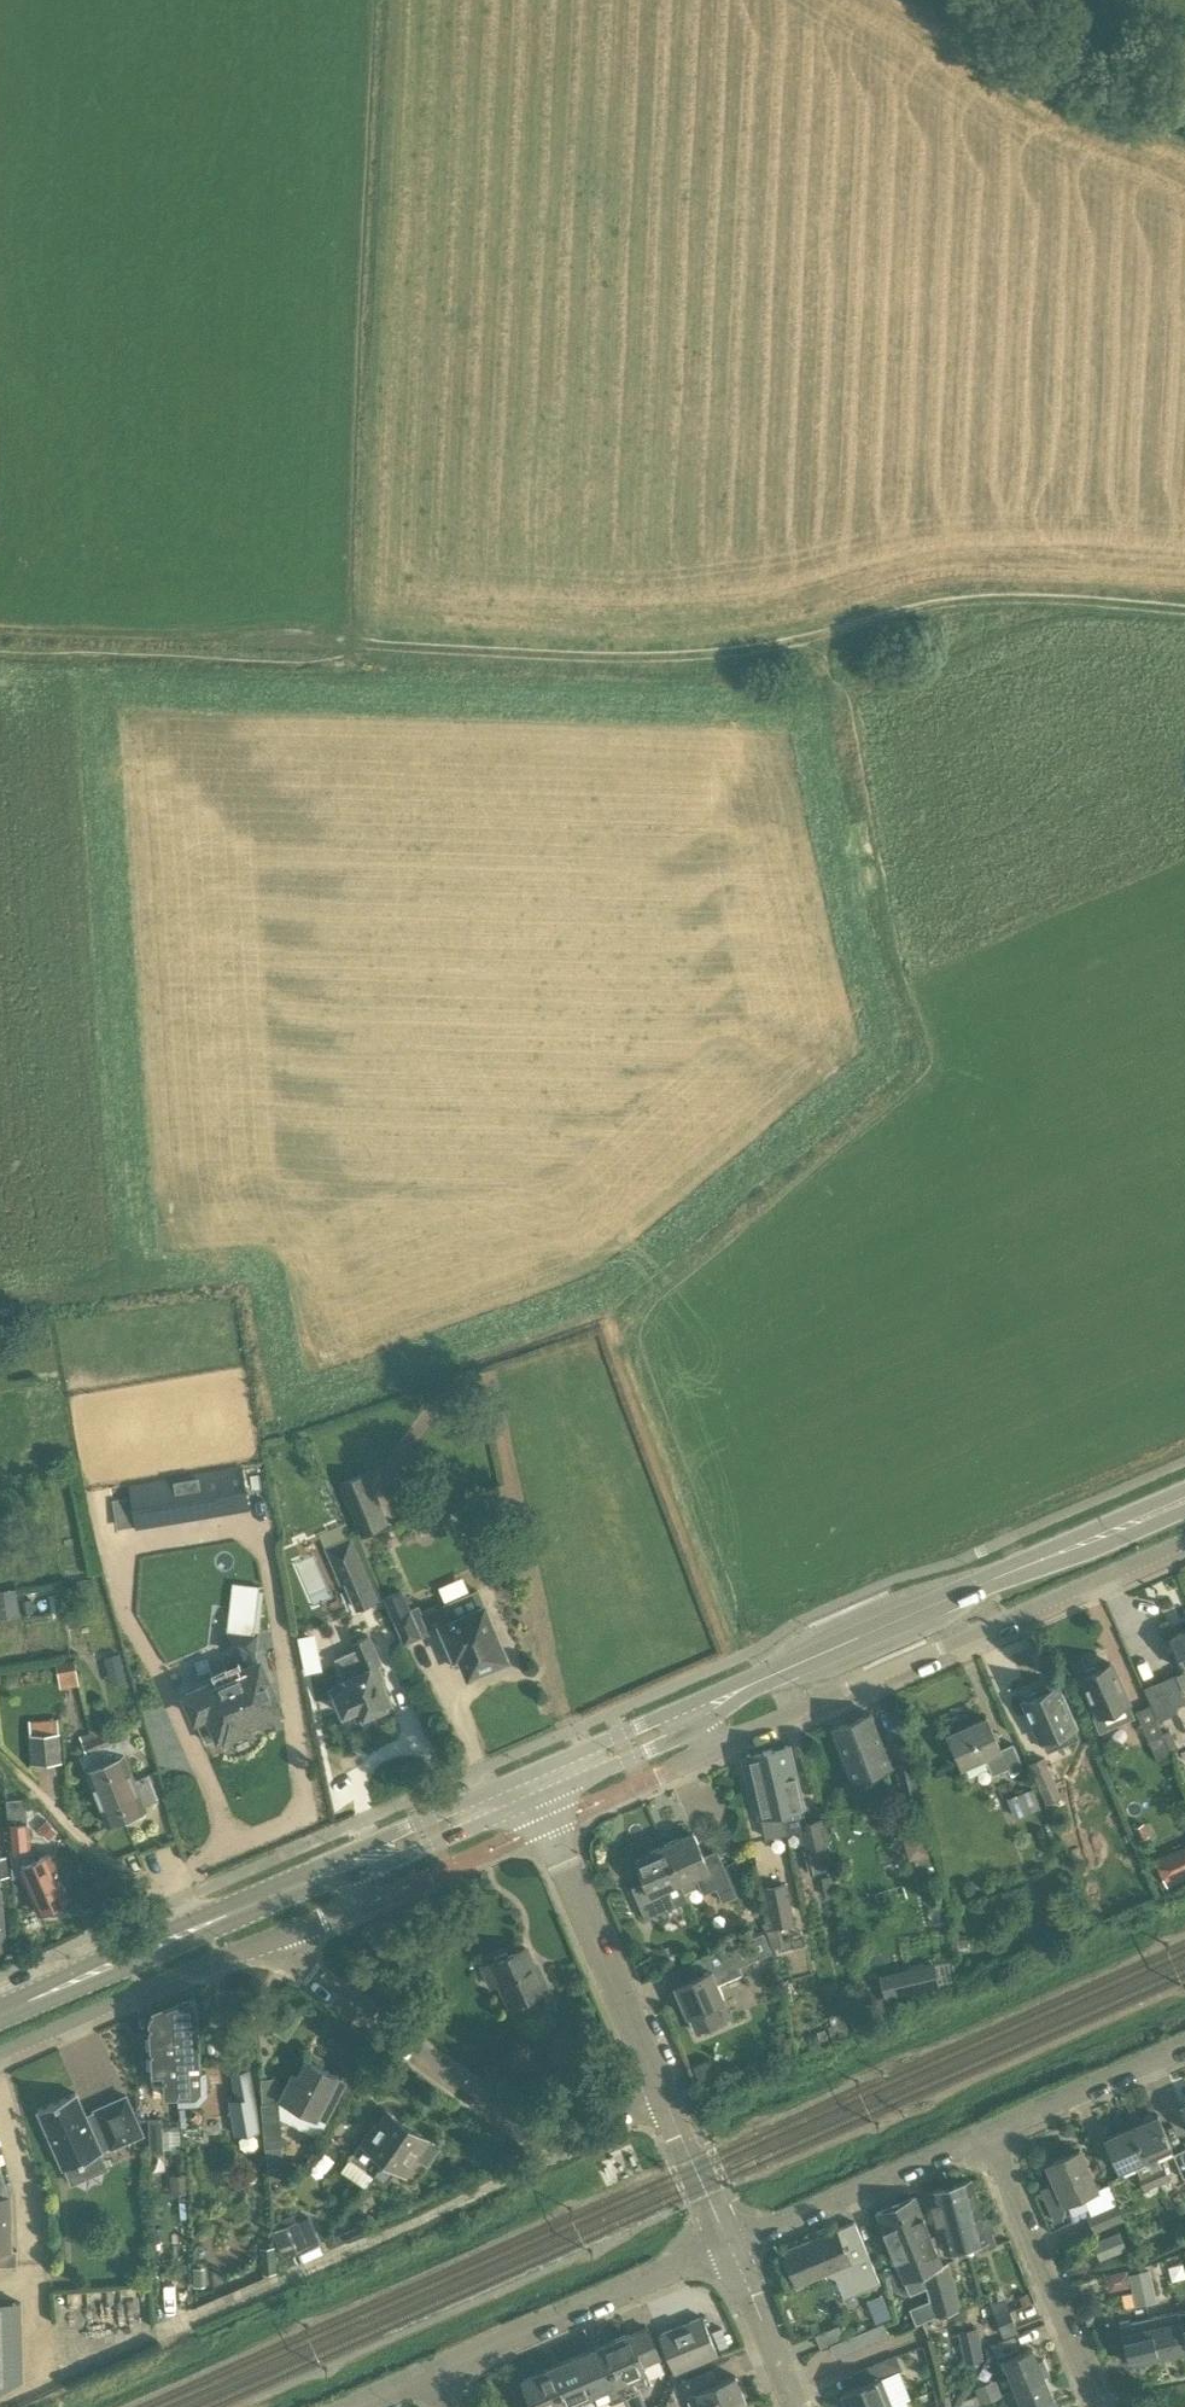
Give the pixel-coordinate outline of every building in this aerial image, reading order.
[(240,1470),(128,1490),(135,1530),(248,1510),(240,1470)] [(370,1472),(341,1483),(360,1530),(389,1519),(370,1472)] [(335,1558),(357,1608),(377,1600),(355,1549),(335,1558)] [(445,1597),(468,1585),(461,1571),(438,1583),(445,1597)] [(94,1591),(92,1578),(76,1581),(78,1594),(94,1591)] [(20,1615),(17,1595),(0,1597),(0,1618),(20,1615)] [(422,1614),(429,1631),(440,1626),(455,1657),(459,1655),(468,1674),(507,1656),(483,1605),(455,1618),(448,1602),(422,1614)] [(393,1617),(404,1643),(421,1636),(409,1610),(393,1617)] [(239,1669),(258,1661),(256,1655),(258,1632),(223,1628),(220,1651),(232,1653),(239,1669)] [(1169,1636),(1184,1670),(1174,1674),(1161,1680),(1173,1707),(1184,1701),(1184,1696),(1182,1688),(1184,1687),(1184,1629),(1169,1636)] [(376,1710),(390,1704),(379,1680),(383,1679),(378,1665),(381,1664),(368,1635),(352,1642),(355,1650),(336,1658),(344,1678),(343,1679),(347,1688),(334,1694),(343,1714),(355,1708),(359,1718),(362,1716),(366,1718),(375,1715),(376,1710)] [(120,1653),(104,1656),(107,1671),(123,1667),(120,1653)] [(59,1677),(77,1674),(74,1660),(57,1663),(59,1677)] [(258,1661),(239,1669),(182,1694),(203,1743),(221,1735),(223,1739),(229,1741),(235,1740),(239,1737),(241,1729),(240,1727),(280,1709),(259,1660),(258,1661)] [(1133,1714),(1111,1663),(1097,1668),(1093,1666),(1084,1670),(1083,1674),(1079,1676),(1096,1716),(1100,1714),(1103,1720),(1117,1714),(1119,1720),(1133,1714)] [(1026,1700),(1023,1702),(1032,1722),(1029,1725),(1034,1736),(1038,1737),(1039,1741),(1042,1740),(1046,1751),(1077,1737),(1073,1726),(1074,1726),(1057,1687),(1041,1693),(1036,1691),(1028,1695),(1026,1700)] [(1159,1735),(1146,1706),(1135,1711),(1148,1740),(1159,1735)] [(852,1781),(891,1766),(871,1713),(832,1728),(852,1781)] [(1000,1750),(986,1717),(948,1735),(962,1766),(983,1756),(993,1777),(1007,1770),(1010,1775),(1024,1768),(1013,1744),(1000,1750)] [(94,1732),(126,1815),(146,1808),(144,1803),(158,1798),(148,1773),(134,1778),(125,1754),(120,1756),(115,1742),(111,1743),(105,1728),(94,1732)] [(126,1815),(94,1732),(90,1734),(88,1729),(77,1733),(85,1753),(81,1755),(87,1769),(85,1769),(106,1823),(126,1815)] [(59,1732),(29,1734),(31,1763),(61,1761),(59,1732)] [(805,1821),(788,1745),(767,1749),(785,1833),(800,1830),(798,1822),(805,1821)] [(765,1837),(785,1833),(767,1749),(747,1754),(760,1817),(761,1817),(765,1837)] [(1044,1756),(1040,1758),(1028,1763),(1045,1803),(1061,1797),(1044,1756)] [(911,1762),(896,1765),(904,1798),(918,1795),(911,1762)] [(1030,1787),(1006,1796),(1013,1815),(1037,1806),(1030,1787)] [(9,1807),(13,1849),(29,1848),(26,1823),(21,1823),(19,1807),(9,1807)] [(821,1817),(805,1821),(798,1822),(800,1830),(809,1872),(834,1868),(828,1844),(827,1844),(821,1817)] [(663,1844),(680,1884),(695,1877),(703,1895),(715,1890),(721,1904),(738,1897),(717,1849),(704,1855),(693,1831),(663,1844)] [(680,1884),(663,1844),(632,1858),(643,1882),(630,1888),(644,1921),(673,1908),(666,1890),(680,1884)] [(1184,1873),(1184,1844),(1174,1849),(1184,1873)] [(17,1866),(38,1913),(68,1899),(47,1852),(17,1866)] [(11,1875),(9,1855),(0,1856),(0,1876),(11,1875)] [(762,1888),(771,1928),(794,1923),(786,1883),(762,1888)] [(766,1930),(731,1944),(743,1971),(772,1958),(766,1930)] [(687,2017),(726,2000),(727,2000),(720,1983),(744,1973),(731,1944),(691,1961),(697,1976),(673,1986),(686,2017),(687,2017)] [(498,1979),(508,2003),(533,1993),(538,2004),(553,1998),(543,1975),(538,1976),(526,1947),(508,1955),(507,1952),(494,1958),(495,1961),(482,1966),(490,1983),(498,1979)] [(935,1964),(935,1963),(896,1972),(901,1991),(939,1982),(935,1964)] [(189,1995),(174,2001),(178,2090),(187,2090),(187,2073),(198,2072),(196,1999),(197,1999),(189,1994),(189,1995)] [(734,2017),(726,2000),(687,2017),(695,2033),(734,2017)] [(152,2010),(148,2017),(152,2081),(163,2081),(164,2095),(175,2095),(175,2091),(178,2090),(174,2001),(153,2010),(152,2010)] [(289,2004),(282,2015),(287,2018),(298,2018),(302,2012),(289,2004)] [(847,2020),(844,2021),(841,2013),(831,2016),(834,2024),(829,2026),(833,2037),(851,2031),(847,2020)] [(563,2026),(540,2045),(559,2067),(582,2048),(563,2026)] [(328,2105),(323,2102),(328,2093),(338,2098),(346,2082),(337,2077),(337,2076),(305,2059),(295,2078),(290,2075),(278,2099),(314,2119),(315,2117),(320,2120),(328,2105)] [(690,2067),(704,2099),(720,2092),(706,2060),(690,2067)] [(233,2135),(257,2130),(245,2070),(228,2073),(233,2099),(226,2101),(233,2135)] [(143,2134),(126,2095),(94,2109),(95,2112),(86,2116),(76,2093),(37,2109),(63,2169),(102,2152),(101,2149),(110,2145),(111,2148),(143,2134)] [(282,2146),(280,2117),(278,2101),(262,2102),(260,2102),(264,2147),(266,2147),(282,2146)] [(368,2173),(404,2122),(387,2110),(376,2126),(373,2123),(359,2143),(362,2145),(351,2162),(368,2173)] [(1130,2127),(1156,2184),(1168,2178),(1156,2153),(1171,2146),(1157,2115),(1130,2127)] [(163,2151),(162,2127),(161,2117),(148,2118),(149,2152),(163,2151)] [(426,2138),(404,2122),(368,2173),(385,2185),(396,2169),(406,2175),(418,2156),(427,2162),(438,2146),(426,2138)] [(1156,2184),(1130,2127),(1103,2140),(1117,2170),(1128,2165),(1140,2191),(1156,2184)] [(1173,2154),(1183,2178),(1184,2177),(1184,2148),(1173,2154)] [(1118,2209),(1108,2183),(1095,2190),(1078,2150),(1047,2163),(1055,2181),(1040,2187),(1055,2220),(1062,2217),(1065,2202),(1082,2195),(1090,2214),(1087,2216),(1094,2231),(1123,2219),(1118,2209)] [(0,2166),(0,2197),(8,2196),(0,2168),(1,2168),(0,2166)] [(184,2174),(169,2175),(171,2194),(186,2193),(184,2174)] [(1108,2183),(1118,2209),(1135,2202),(1131,2195),(1121,2174),(1107,2180),(1108,2183)] [(949,2185),(965,2246),(985,2241),(988,2248),(997,2244),(992,2231),(995,2230),(989,2215),(980,2218),(970,2179),(949,2185)] [(965,2246),(949,2185),(928,2191),(944,2252),(955,2249),(957,2257),(968,2254),(965,2246)] [(9,2196),(8,2196),(0,2197),(0,2267),(2,2267),(1,2258),(10,2258),(9,2196)] [(925,2283),(935,2317),(959,2310),(947,2263),(942,2265),(914,2196),(895,2204),(923,2273),(922,2273),(925,2283)] [(895,2204),(876,2212),(904,2281),(922,2273),(923,2273),(895,2204)] [(274,2230),(285,2255),(320,2240),(308,2215),(274,2230)] [(782,2251),(796,2284),(826,2272),(834,2276),(843,2299),(880,2283),(854,2222),(836,2230),(835,2229),(782,2251)] [(329,2233),(327,2239),(330,2246),(341,2241),(340,2240),(338,2235),(336,2229),(329,2233)] [(1093,2242),(1099,2257),(1125,2247),(1119,2232),(1093,2242)] [(261,2245),(263,2270),(276,2270),(274,2244),(261,2245)] [(1128,2285),(1124,2271),(1105,2275),(1107,2286),(1112,2289),(1128,2285)] [(1141,2290),(1150,2288),(1146,2271),(1128,2275),(1131,2288),(1140,2286),(1141,2290)] [(1153,2302),(1150,2288),(1141,2290),(1140,2286),(1131,2288),(1135,2306),(1153,2302)] [(1032,2300),(1028,2291),(1019,2295),(1023,2304),(1032,2300)] [(882,2294),(867,2300),(876,2323),(891,2317),(882,2294)] [(22,2378),(19,2300),(0,2300),(0,2388),(22,2378)] [(1002,2332),(1016,2327),(1009,2307),(995,2312),(998,2321),(1002,2332)] [(1179,2311),(1149,2318),(1158,2355),(1184,2349),(1184,2340),(1179,2311)] [(701,2317),(674,2329),(659,2335),(674,2372),(716,2354),(701,2317)] [(1158,2355),(1149,2318),(1119,2324),(1128,2363),(1129,2363),(1129,2362),(1158,2355)] [(857,2333),(862,2347),(889,2336),(884,2322),(857,2333)] [(626,2333),(599,2345),(622,2398),(636,2393),(634,2389),(654,2380),(649,2369),(654,2368),(651,2362),(662,2358),(647,2325),(627,2334),(626,2333)] [(982,2359),(980,2349),(974,2326),(959,2329),(967,2364),(982,2359)] [(1019,2348),(1014,2334),(991,2344),(997,2357),(1019,2348)] [(622,2398),(599,2345),(573,2356),(590,2395),(607,2388),(613,2403),(622,2398)] [(1015,2388),(1042,2377),(1031,2350),(1032,2350),(1032,2348),(1004,2360),(1015,2388)] [(884,2359),(853,2372),(858,2386),(841,2394),(842,2395),(847,2406),(890,2406),(892,2406),(882,2380),(902,2371),(896,2355),(884,2359)] [(590,2395),(573,2356),(547,2367),(564,2406),(590,2395)] [(547,2367),(520,2378),(532,2406),(562,2406),(564,2406),(547,2367)] [(746,2406),(734,2378),(735,2378),(734,2377),(717,2384),(711,2370),(679,2383),(685,2397),(685,2396),(690,2406),(742,2406),(746,2406)] [(1015,2388),(1023,2406),(1047,2406),(1053,2405),(1042,2377),(1015,2388)] [(995,2379),(974,2388),(981,2403),(1001,2395),(995,2379)]
